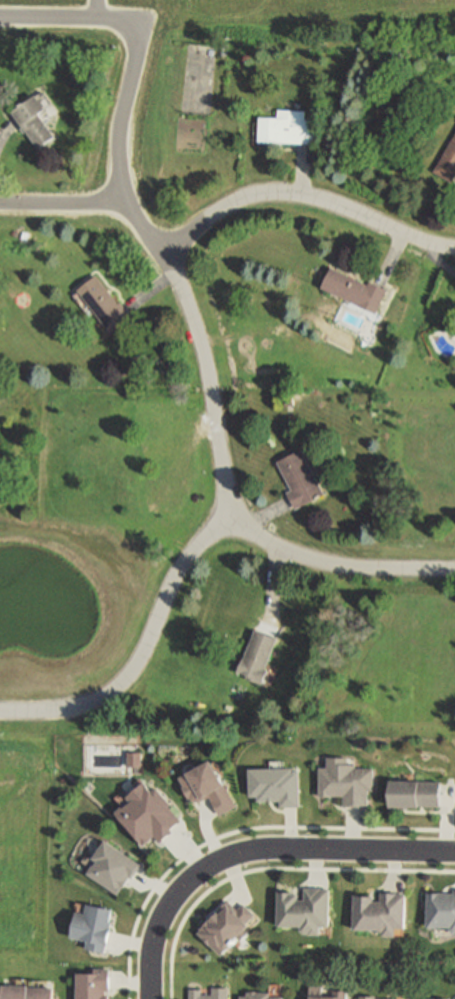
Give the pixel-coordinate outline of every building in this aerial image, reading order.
[(55,136),(39,147),(14,110),(37,95),(46,107),(39,112),(55,136)] [(259,139),(261,115),(278,117),(279,108),(307,110),(306,117),(314,118),(312,143),(259,139)] [(434,169),(454,134),(454,178),(453,181),(434,169)] [(376,313),(322,287),(332,266),(367,283),(369,280),(387,289),(376,313)] [(79,290),(98,275),(120,303),(122,301),(132,315),(111,331),(79,290)] [(280,460),(303,449),(325,494),(298,507),(290,490),(294,488),(280,460)] [(256,629),(276,638),(263,666),(267,668),(261,682),(237,671),(256,629)] [(348,757),(348,763),(355,762),(355,768),(373,767),(374,790),(368,790),(368,803),(359,804),(359,806),(343,807),(343,795),(321,796),(320,767),(327,767),(327,757),(348,757)] [(214,760),(238,805),(221,814),(211,796),(197,803),(193,796),(189,798),(184,788),(187,787),(182,777),(214,760)] [(294,766),(294,772),(299,772),(300,806),(281,807),(280,799),(259,801),(259,795),(252,796),(251,768),(294,766)] [(117,812),(130,800),(127,796),(145,780),(152,789),(157,784),(171,800),(168,803),(181,819),(169,830),(170,831),(161,839),(157,834),(145,844),(117,812)] [(440,781),(439,807),(390,806),(391,780),(440,781)] [(142,865),(131,879),(129,877),(117,894),(88,873),(97,861),(93,859),(107,839),(142,865)] [(329,888),(329,926),(322,926),(322,934),(310,933),(301,926),(278,926),(279,891),(291,891),(291,893),(299,893),(299,898),(305,898),(305,887),(329,888)] [(406,894),(406,928),(397,928),(397,935),(383,934),(383,929),(354,929),(355,895),(373,895),(373,901),(381,901),(381,893),(406,894)] [(429,893),(454,894),(454,931),(450,927),(428,926),(429,893)] [(230,899),(238,909),(246,902),(256,913),(246,922),(249,925),(245,928),(250,933),(242,940),(240,938),(222,955),(200,931),(223,911),(220,908),(230,899)] [(112,911),(109,922),(111,922),(104,952),(84,947),(86,941),(69,937),(75,912),(83,914),(85,905),(112,911)] [(107,994),(107,998),(73,998),(73,973),(86,973),(92,973),(92,968),(109,968),(108,990),(104,990),(104,994),(107,994)] [(52,988),(52,998),(0,998),(0,985),(1,985),(25,985),(25,988),(52,988)] [(348,990),(348,998),(310,998),(310,985),(324,985),(324,995),(332,995),(332,990),(348,990)] [(229,987),(229,998),(192,998),(192,989),(203,989),(203,993),(213,994),(213,987),(229,987)] [(281,997),(281,998),(240,998),(240,995),(248,995),(248,991),(270,991),(270,997),(281,997)]
